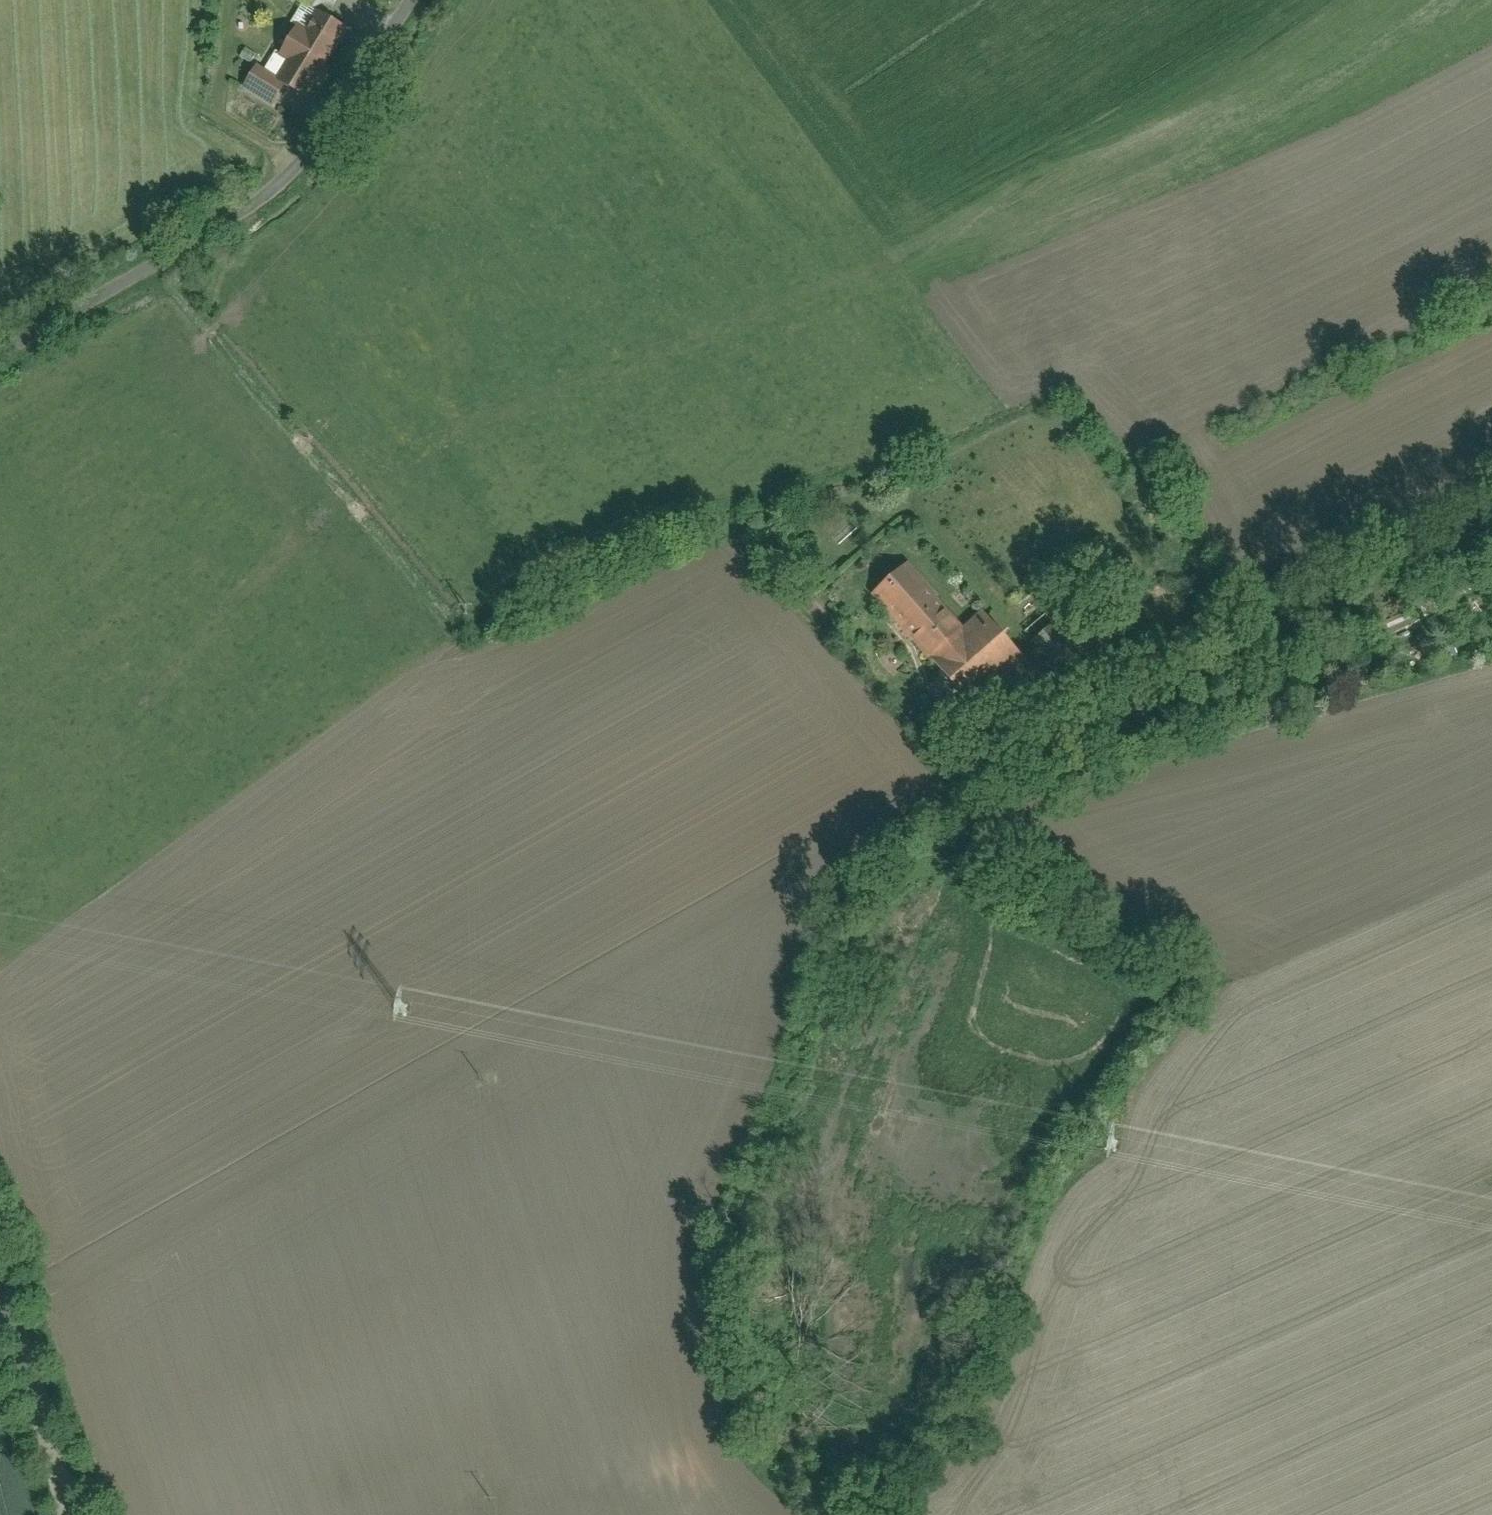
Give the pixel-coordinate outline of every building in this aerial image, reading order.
[(249,86),(280,104),(290,86),(310,97),(353,23),(325,8),(330,0),(295,0),(294,2),(308,10),(282,55),(277,52),(267,69),(260,65),(249,86)] [(911,561),(875,595),(975,703),(1028,653),(984,606),(968,622),(911,561)]
